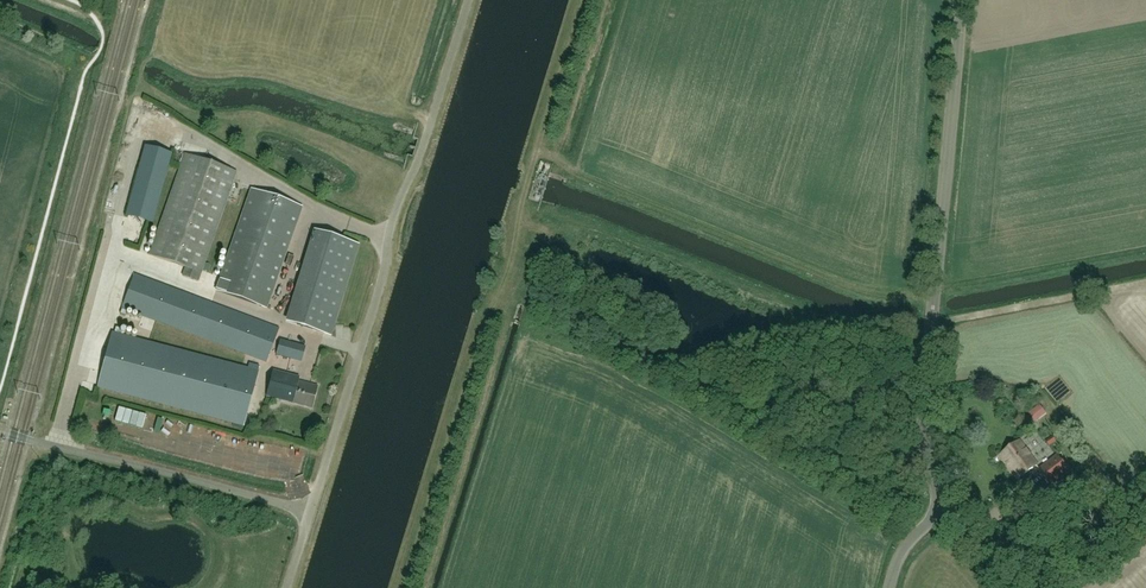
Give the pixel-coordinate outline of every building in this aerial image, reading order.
[(171,154),(145,147),(126,216),(152,223),(171,154)] [(198,282),(236,172),(186,154),(150,255),(186,268),(183,276),(198,282)] [(266,308),(302,207),(252,190),(216,291),(266,308)] [(298,326),(331,336),(359,245),(314,231),(296,288),(308,291),(301,314),(298,326)] [(134,275),(122,307),(267,361),(279,329),(134,275)] [(243,425),(258,371),(113,333),(98,387),(243,425)] [(294,345),(280,341),(276,354),(290,358),(294,345)] [(266,395),(285,400),(312,407),(318,385),(299,380),(300,376),(273,369),(266,395)] [(1036,423),(1046,416),(1039,407),(1029,414),(1036,423)] [(1047,442),(1050,446),(1056,442),(1053,437),(1047,442)] [(1019,479),(1038,465),(1020,441),(1001,455),(1019,479)] [(1069,471),(1058,456),(1039,470),(1050,485),(1069,471)]
